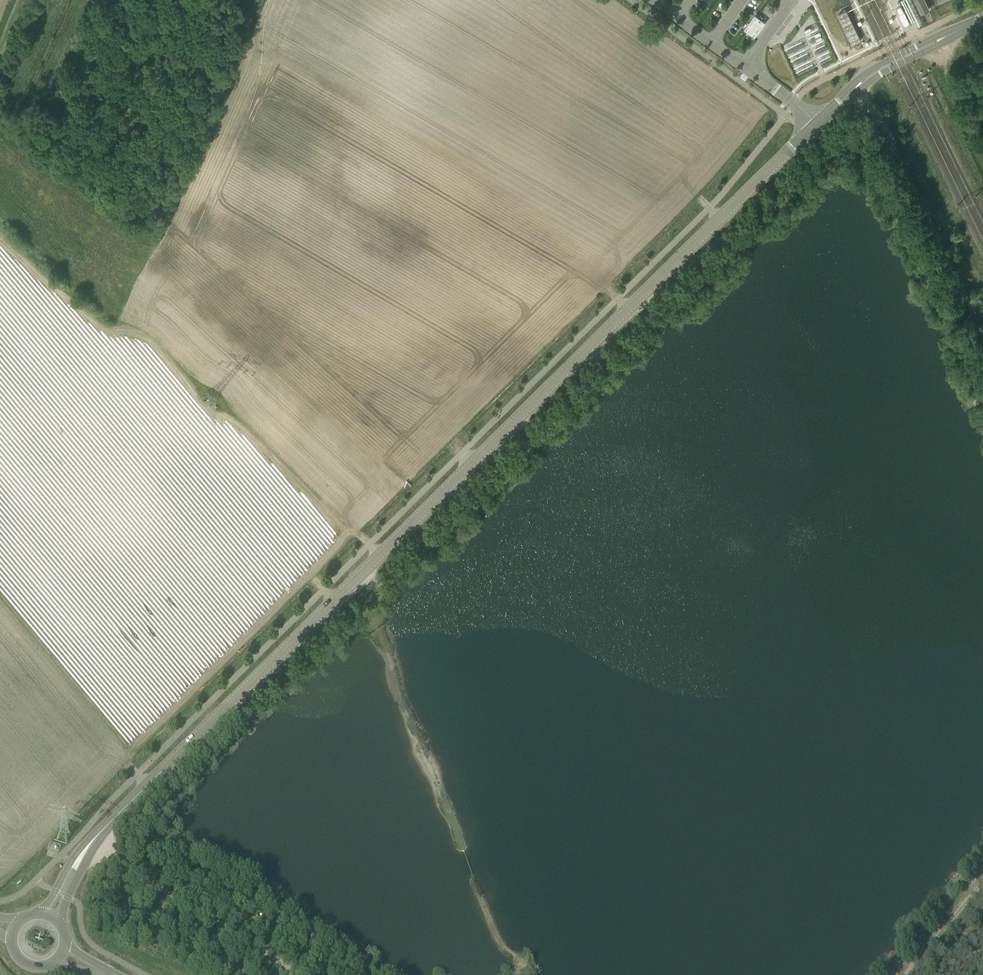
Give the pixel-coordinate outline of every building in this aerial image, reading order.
[(922,13),(929,10),(930,10),(925,0),(916,0),(922,13)] [(846,10),(838,14),(841,20),(849,16),(846,10)] [(762,20),(755,15),(744,29),(754,37),(763,25),(762,25),(762,20)] [(849,16),(841,20),(843,24),(844,23),(848,21),(847,20),(851,18),(849,16)] [(843,24),(844,27),(853,23),(851,18),(847,20),(848,21),(843,24)] [(845,27),(844,27),(853,44),(854,43),(861,40),(853,23),(845,27)]
